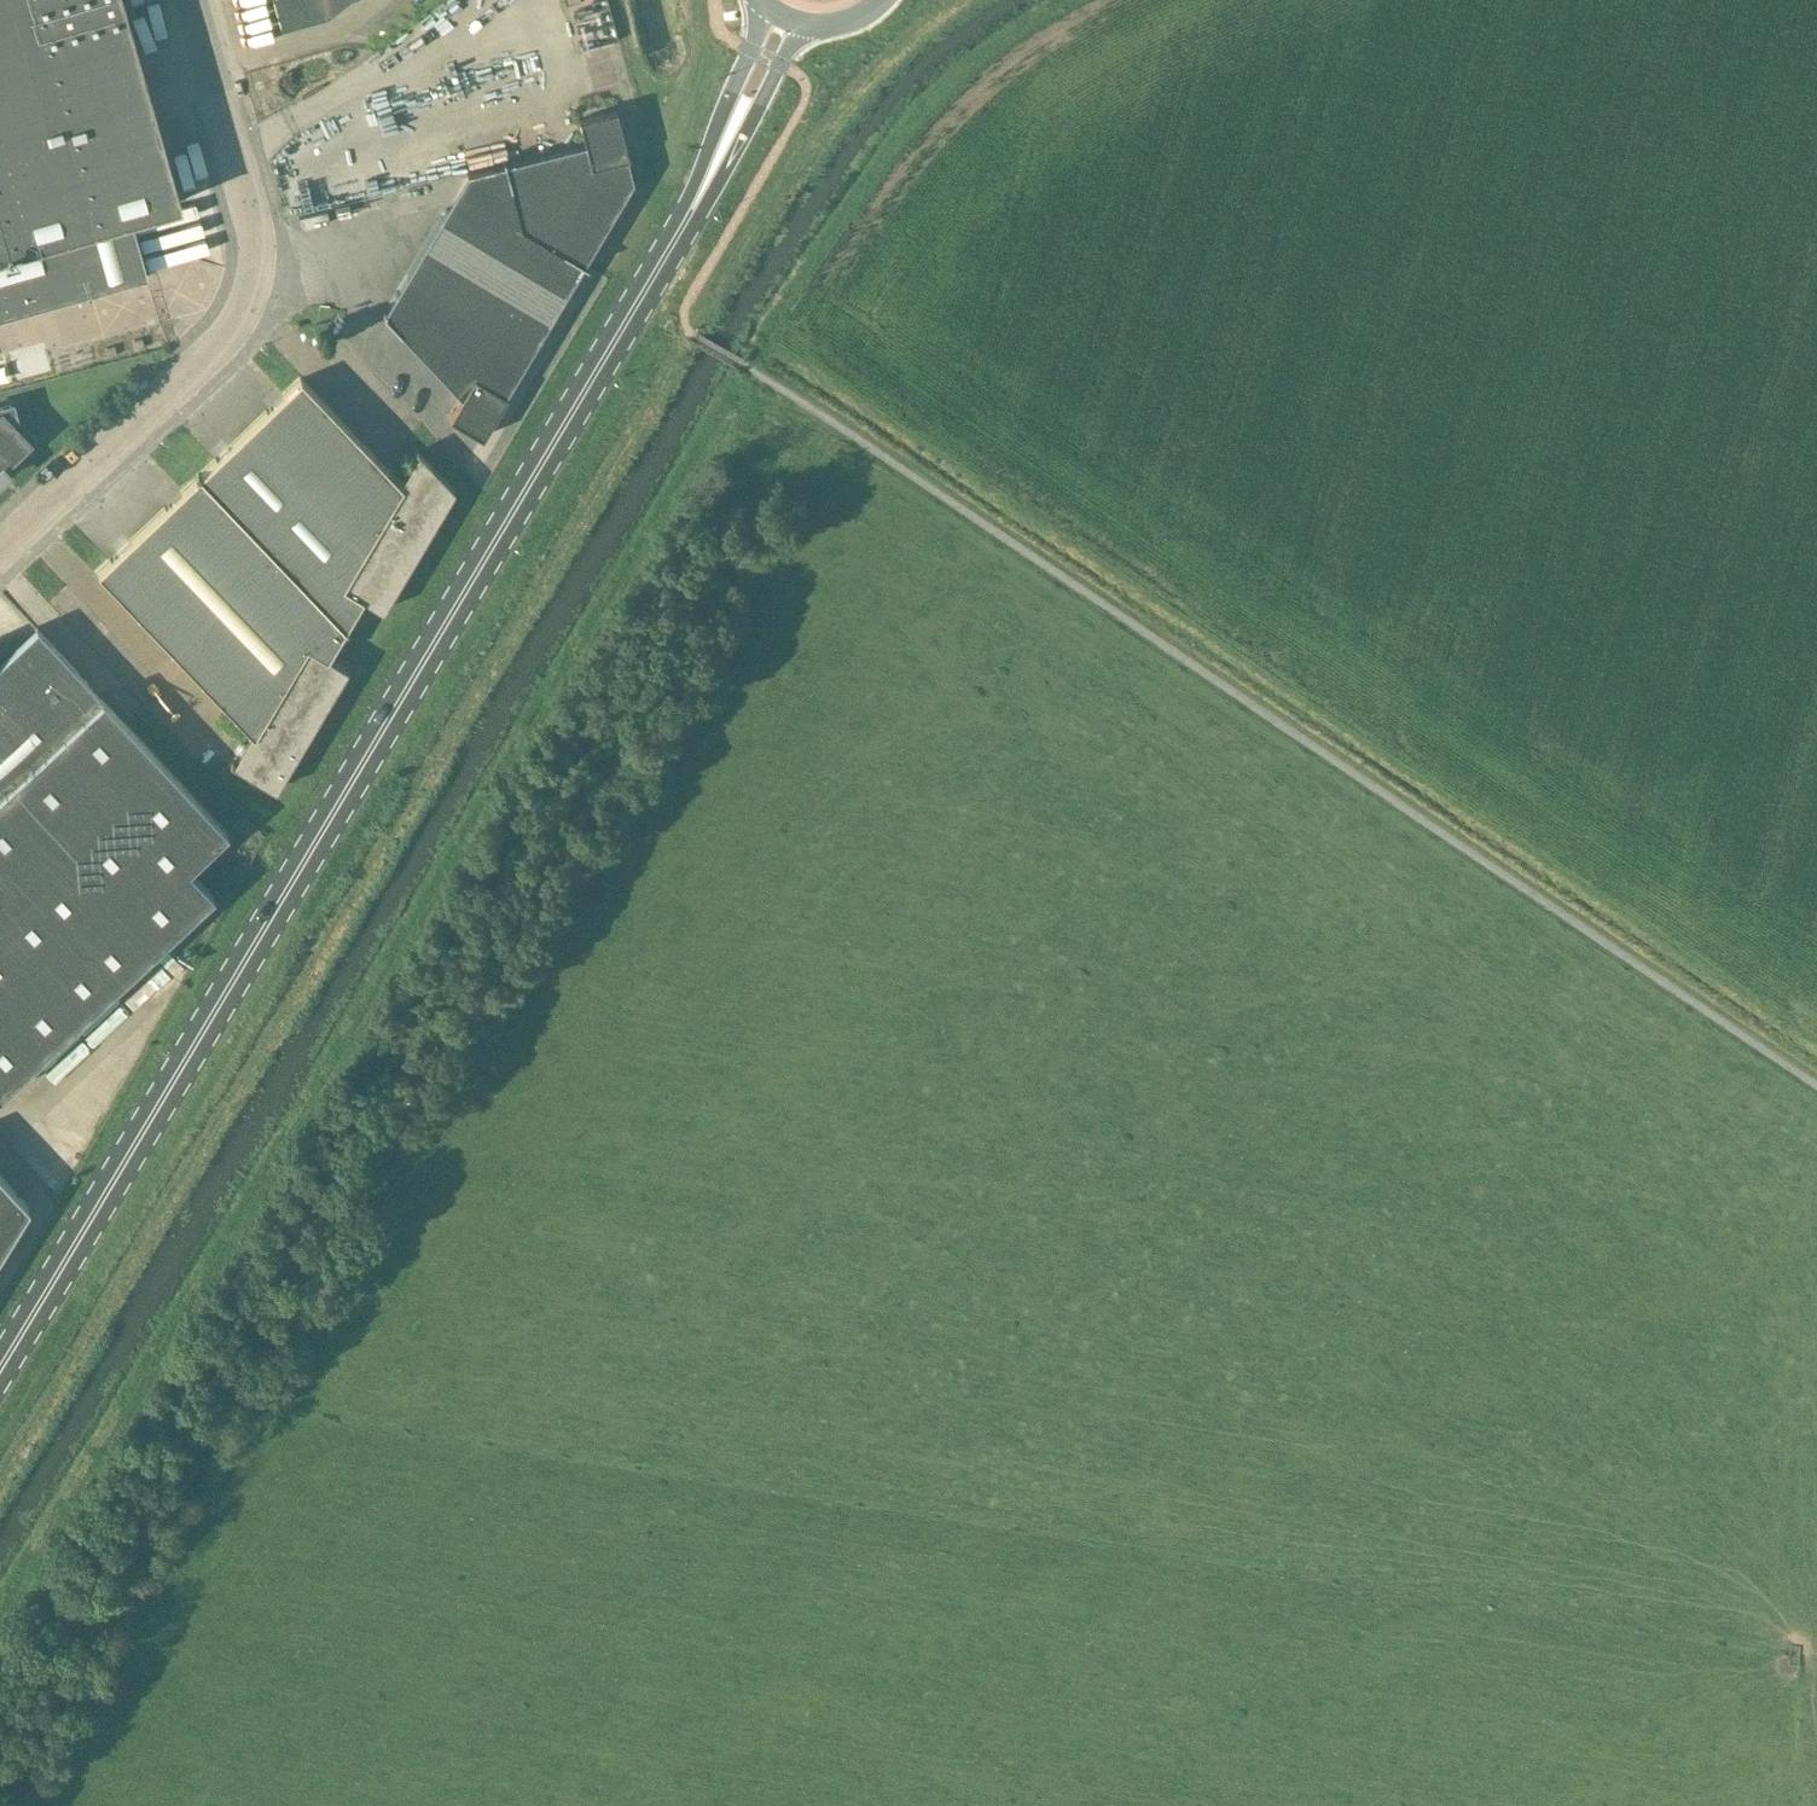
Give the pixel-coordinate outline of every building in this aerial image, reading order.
[(143,275),(127,217),(177,203),(121,0),(0,0),(0,315),(143,275)] [(281,28),(327,15),(346,0),(273,0),(281,28)] [(460,398),(448,418),(480,437),(505,396),(503,395),(631,181),(625,158),(626,158),(615,111),(577,120),(583,144),(475,171),(466,173),(466,175),(384,312),(382,315),(460,398)] [(400,484),(299,378),(96,573),(251,736),(233,766),(274,791),(347,669),(327,657),(361,599),(381,611),(453,490),(419,454),(400,484)] [(0,408),(0,470),(28,444),(24,433),(14,422),(9,405),(0,408)] [(226,831),(36,627),(0,660),(0,1091),(212,894),(187,868),(226,831)] [(26,1204),(0,1177),(0,1247),(26,1204)]
